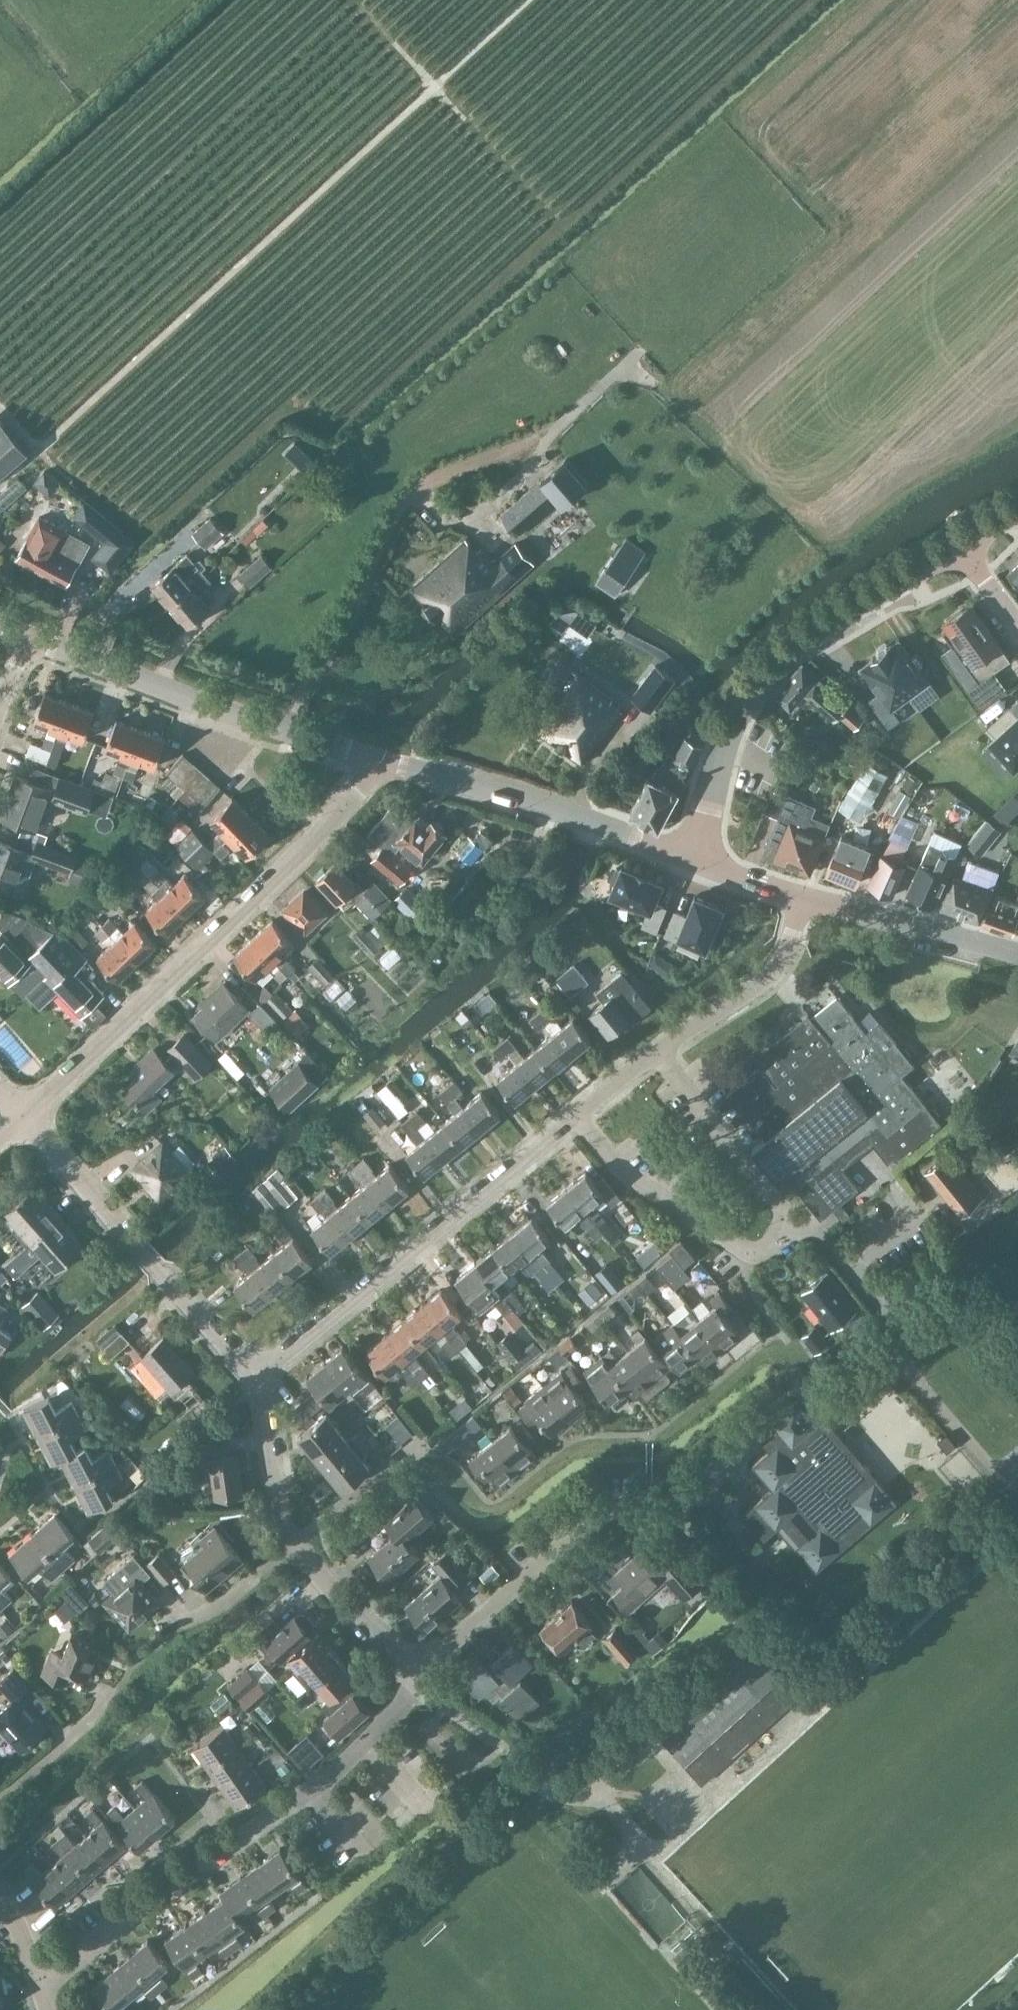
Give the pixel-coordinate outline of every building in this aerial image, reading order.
[(27,452),(0,421),(0,476),(27,452)] [(518,536),(538,518),(559,499),(562,503),(586,483),(566,459),(541,479),(540,478),(500,514),(518,536)] [(95,511),(84,523),(105,540),(115,527),(95,511)] [(16,557),(67,585),(89,544),(38,515),(16,557)] [(226,532),(212,516),(193,532),(206,548),(226,532)] [(626,538),(595,584),(614,597),(645,551),(626,538)] [(476,554),(463,540),(408,589),(423,605),(420,613),(427,622),(437,621),(452,637),(530,566),(515,550),(510,555),(506,551),(491,564),(479,551),(476,554)] [(186,555),(174,566),(173,565),(151,584),(169,605),(191,586),(205,574),(202,570),(204,568),(198,560),(194,564),(186,555)] [(248,588),(271,568),(260,555),(236,576),(248,588)] [(1006,575),(1017,586),(1017,564),(1006,575)] [(188,627),(209,606),(198,594),(212,582),(205,574),(191,586),(169,605),(188,627)] [(944,635),(943,636),(959,657),(948,665),(980,708),(1000,693),(992,682),(988,677),(1009,661),(969,607),(943,626),(948,632),(944,635)] [(884,650),(879,654),(910,696),(929,681),(899,640),(900,640),(899,639),(897,640),(886,649),(886,648),(884,649),(884,650)] [(542,661),(553,671),(569,652),(557,643),(542,661)] [(861,667),(859,668),(860,669),(861,669),(878,693),(869,700),(889,726),(899,718),(892,709),(910,696),(879,654),(874,657),(872,658),(861,667)] [(772,696),(773,697),(790,712),(804,697),(833,722),(838,717),(854,731),(865,718),(803,662),(772,696)] [(654,665),(631,698),(650,712),(674,679),(654,665)] [(583,764),(623,711),(611,701),(613,698),(572,669),(530,726),(583,764)] [(35,722),(49,727),(43,743),(53,746),(57,737),(59,730),(69,702),(45,693),(35,722)] [(69,702),(59,730),(67,734),(83,739),(94,711),(69,702)] [(1010,707),(988,727),(997,736),(992,740),(1014,765),(1017,762),(1017,763),(1017,716),(1010,707)] [(106,748),(120,753),(112,774),(123,778),(127,768),(131,757),(142,729),(117,719),(106,748)] [(142,729),(131,757),(155,767),(166,738),(142,729)] [(678,791),(676,790),(687,768),(689,770),(701,747),(702,746),(685,736),(675,756),(668,752),(660,767),(656,765),(650,777),(649,776),(629,814),(658,829),(678,791)] [(53,746),(47,763),(56,766),(65,740),(57,737),(53,746)] [(176,780),(193,762),(183,753),(167,772),(176,780)] [(185,788),(202,770),(193,762),(176,780),(185,788)] [(858,767),(849,786),(862,792),(871,773),(858,767)] [(138,772),(127,768),(123,778),(134,782),(138,772)] [(194,796),(211,778),(202,770),(185,788),(194,796)] [(909,775),(904,784),(914,790),(919,781),(909,775)] [(16,776),(10,792),(15,794),(12,803),(7,802),(5,804),(2,803),(0,808),(0,812),(1,814),(7,816),(6,819),(35,830),(50,788),(16,776)] [(60,778),(54,793),(51,802),(86,815),(88,811),(106,818),(113,797),(60,778)] [(204,805),(221,786),(211,778),(194,796),(204,805)] [(825,835),(806,828),(815,806),(788,795),(763,855),(792,866),(793,864),(810,871),(825,835)] [(193,829),(177,845),(197,866),(213,851),(223,842),(229,836),(251,816),(233,797),(211,817),(222,829),(207,844),(193,829)] [(392,836),(396,839),(416,816),(396,800),(368,833),(383,845),(392,836)] [(829,824),(846,832),(857,808),(841,800),(829,824)] [(913,829),(918,810),(903,805),(898,825),(913,829)] [(251,816),(229,836),(247,855),(269,835),(251,816)] [(396,839),(401,843),(408,849),(405,852),(411,857),(413,853),(423,861),(445,834),(430,821),(426,825),(416,816),(396,839)] [(937,819),(932,833),(961,843),(966,829),(937,819)] [(989,820),(968,845),(981,856),(1001,830),(989,820)] [(467,835),(454,850),(470,864),(491,839),(480,830),(472,839),(467,835)] [(397,885),(411,869),(393,853),(401,843),(396,839),(392,836),(383,845),(371,860),(395,880),(393,882),(397,885)] [(825,874),(855,886),(870,848),(841,837),(836,848),(825,874)] [(893,896),(908,865),(907,865),(909,860),(902,857),(908,845),(889,837),(866,885),(893,896)] [(0,840),(0,891),(1,889),(21,896),(35,856),(71,870),(76,857),(38,843),(35,853),(0,840)] [(223,842),(213,851),(221,859),(230,850),(223,842)] [(932,907),(956,856),(928,844),(905,894),(932,907)] [(171,886),(145,857),(140,862),(187,913),(206,896),(199,889),(203,884),(193,872),(187,876),(185,874),(171,886)] [(187,913),(140,862),(129,872),(156,901),(148,909),(168,931),(187,913)] [(392,899),(374,881),(366,889),(358,881),(355,883),(334,862),(316,880),(338,902),(348,892),(374,917),(392,899)] [(611,891),(610,893),(612,894),(649,909),(643,925),(656,930),(666,907),(654,902),(662,884),(663,882),(661,881),(648,876),(646,875),(638,872),(638,871),(636,871),(623,866),(624,866),(622,865),(621,867),(620,869),(616,867),(611,881),(615,882),(611,891)] [(979,924),(993,891),(955,876),(940,909),(979,924)] [(423,904),(407,887),(392,902),(409,919),(423,904)] [(116,889),(106,898),(121,914),(130,905),(116,889)] [(304,892),(285,909),(306,931),(324,914),(304,892)] [(1016,901),(996,893),(992,904),(990,903),(981,924),(1009,934),(1012,935),(1017,919),(1017,895),(1016,901)] [(675,911),(665,934),(678,940),(679,937),(704,947),(706,948),(707,946),(706,946),(711,936),(714,937),(721,920),(718,919),(722,908),(723,907),(721,906),(706,900),(707,900),(705,899),(705,900),(696,896),(695,895),(694,897),(686,916),(675,911)] [(109,919),(103,925),(137,962),(156,944),(135,921),(122,933),(109,919)] [(272,920),(253,938),(288,974),(288,975),(293,971),(295,969),(281,954),(293,942),(272,920)] [(54,932),(51,929),(43,937),(29,922),(11,939),(3,930),(0,933),(0,973),(23,997),(27,992),(58,963),(50,955),(48,956),(39,946),(54,932)] [(350,938),(369,956),(388,937),(375,924),(366,932),(361,927),(350,938)] [(103,925),(93,934),(101,943),(104,939),(109,945),(97,957),(118,979),(137,962),(103,925)] [(88,942),(73,928),(66,935),(80,950),(88,942)] [(79,967),(88,958),(76,947),(66,937),(54,932),(39,946),(48,956),(50,955),(58,963),(27,993),(41,1007),(58,990),(81,1014),(82,1013),(94,1002),(103,992),(79,967)] [(381,946),(393,957),(406,943),(395,932),(381,946)] [(288,974),(253,938),(234,956),(255,978),(265,969),(278,983),(285,976),(288,974)] [(306,967),(323,985),(333,976),(316,958),(306,967)] [(574,963),(557,977),(571,995),(589,981),(574,963)] [(649,1007),(622,972),(597,992),(604,1001),(591,1011),(609,1033),(628,1018),(631,1021),(649,1007)] [(273,995),(259,980),(249,990),(281,1022),(292,1011),(274,993),(273,995)] [(246,1008),(221,983),(210,994),(213,996),(194,1015),(216,1038),(246,1008)] [(866,1032),(837,996),(812,1017),(809,1013),(807,1014),(810,1018),(774,1047),(777,1052),(728,1092),(766,1138),(752,1149),(780,1182),(786,1177),(821,1219),(858,1189),(839,1165),(869,1141),(888,1163),(894,1158),(896,1160),(941,1124),(902,1076),(914,1066),(878,1022),(866,1032)] [(94,1002),(82,1013),(93,1025),(105,1013),(94,1002)] [(259,1004),(249,1013),(247,1015),(251,1019),(244,1026),(259,1040),(275,1023),(274,1021),(275,1021),(259,1004)] [(571,1054),(590,1039),(573,1018),(560,1028),(545,1007),(538,1013),(571,1054)] [(571,1054),(538,1013),(527,1021),(536,1032),(527,1039),(535,1048),(553,1070),(571,1054)] [(196,1044),(185,1033),(171,1047),(176,1052),(167,1061),(155,1047),(134,1067),(140,1074),(126,1087),(148,1111),(163,1097),(154,1088),(174,1069),(172,1067),(182,1058),(199,1076),(209,1066),(193,1048),(196,1044)] [(1010,1053),(1017,1058),(1017,1040),(1010,1053)] [(502,1060),(509,1053),(500,1043),(493,1049),(502,1060)] [(534,1085),(553,1070),(535,1048),(517,1064),(534,1085)] [(515,1100),(534,1085),(517,1064),(498,1079),(515,1100)] [(302,1068),(274,1093),(288,1108),(316,1083),(302,1068)] [(451,1082),(446,1086),(481,1129),(500,1113),(482,1092),(469,1103),(451,1082)] [(481,1129),(446,1086),(436,1094),(454,1115),(445,1123),(462,1144),(481,1129)] [(376,1130),(386,1122),(373,1106),(363,1114),(376,1130)] [(416,1112),(409,1117),(418,1129),(425,1124),(416,1112)] [(362,1114),(351,1123),(365,1140),(375,1131),(362,1114)] [(408,1136),(418,1129),(409,1117),(399,1125),(400,1126),(391,1133),(394,1137),(403,1130),(408,1136)] [(443,1159),(462,1144),(445,1123),(426,1138),(443,1159)] [(223,1163),(240,1145),(224,1130),(207,1148),(223,1163)] [(424,1175),(443,1159),(426,1138),(407,1154),(424,1175)] [(188,1171),(163,1144),(135,1170),(159,1197),(188,1171)] [(356,1164),(389,1204),(409,1187),(390,1164),(375,1176),(371,1171),(373,1169),(364,1158),(356,1164)] [(943,1194),(960,1180),(943,1159),(926,1173),(943,1194)] [(369,1220),(389,1204),(356,1164),(349,1170),(358,1182),(360,1181),(363,1185),(350,1196),(369,1220)] [(279,1168),(264,1181),(285,1207),(300,1194),(279,1168)] [(586,1172),(567,1187),(603,1234),(613,1245),(622,1239),(593,1203),(602,1195),(611,1205),(620,1198),(602,1176),(594,1182),(586,1172)] [(978,1203),(960,1180),(943,1194),(961,1217),(978,1203)] [(285,1207),(264,1181),(253,1189),(275,1216),(285,1207)] [(603,1234),(567,1187),(547,1203),(565,1225),(577,1215),(595,1240),(603,1234)] [(5,1212),(22,1231),(16,1237),(24,1246),(60,1215),(51,1204),(48,1207),(32,1188),(5,1212)] [(369,1220),(350,1196),(337,1207),(333,1202),(335,1201),(325,1189),(318,1195),(351,1235),(369,1220)] [(331,1251),(351,1235),(318,1195),(310,1201),(320,1213),(321,1212),(325,1217),(312,1228),(331,1251)] [(60,1215),(24,1246),(9,1260),(18,1269),(39,1250),(55,1269),(83,1245),(66,1226),(69,1224),(60,1215)] [(532,1216),(513,1232),(556,1285),(563,1280),(543,1256),(554,1247),(548,1240),(550,1238),(532,1216)] [(272,1253),(291,1276),(311,1260),(278,1221),(271,1227),(280,1238),(281,1237),(286,1242),(272,1253)] [(547,1293),(556,1285),(513,1232),(494,1248),(512,1269),(521,1261),(547,1293)] [(666,1250),(671,1255),(682,1268),(693,1259),(678,1240),(666,1250)] [(291,1276),(272,1253),(259,1264),(254,1259),(256,1257),(247,1247),(239,1253),(271,1292),(291,1276)] [(510,1271),(512,1269),(494,1248),(476,1262),(494,1284),(493,1284),(513,1308),(520,1303),(509,1289),(518,1281),(510,1271)] [(252,1308),(271,1292),(239,1253),(232,1259),(240,1269),(242,1268),(247,1274),(233,1285),(252,1308)] [(681,1269),(682,1268),(671,1255),(655,1268),(673,1290),(688,1277),(681,1269)] [(493,1284),(494,1284),(476,1262),(457,1278),(485,1313),(496,1304),(505,1315),(513,1308),(493,1284)] [(622,1284),(606,1264),(593,1275),(609,1294),(622,1284)] [(857,1309),(828,1273),(803,1293),(833,1329),(857,1309)] [(43,1277),(25,1296),(56,1325),(73,1306),(43,1277)] [(643,1277),(638,1281),(646,1292),(645,1293),(647,1294),(653,1289),(643,1277)] [(646,1292),(638,1281),(625,1292),(632,1300),(641,1292),(645,1296),(647,1294),(645,1293),(646,1292)] [(442,1291),(423,1306),(476,1371),(481,1367),(464,1345),(471,1340),(463,1330),(457,1335),(448,1324),(461,1314),(442,1291)] [(697,1320),(722,1351),(740,1337),(726,1319),(734,1312),(720,1294),(711,1301),(715,1306),(697,1320)] [(8,1312),(0,1306),(0,1325),(8,1312)] [(476,1371),(423,1306),(404,1321),(423,1345),(433,1337),(449,1358),(455,1352),(472,1374),(476,1371)] [(607,1307),(597,1315),(603,1323),(613,1315),(607,1307)] [(690,1310),(673,1324),(681,1333),(680,1334),(697,1355),(696,1356),(704,1366),(722,1351),(697,1320),(690,1310)] [(603,1323),(597,1315),(585,1325),(591,1333),(603,1323)] [(423,1345),(404,1321),(385,1337),(428,1390),(435,1384),(412,1354),(423,1345)] [(680,1370),(696,1356),(697,1355),(680,1334),(681,1333),(673,1324),(655,1339),(680,1370)] [(11,1334),(0,1327),(0,1352),(11,1334)] [(637,1345),(628,1352),(658,1390),(669,1381),(669,1378),(664,1372),(670,1368),(645,1338),(637,1329),(629,1336),(637,1345)] [(122,1331),(103,1348),(111,1358),(130,1341),(122,1331)] [(498,1342),(514,1361),(510,1364),(517,1371),(529,1360),(508,1334),(498,1342)] [(562,1335),(534,1351),(540,1363),(569,1346),(562,1335)] [(428,1390),(385,1337),(366,1352),(385,1376),(395,1367),(418,1397),(428,1390)] [(193,1372),(164,1338),(142,1357),(172,1391),(193,1372)] [(628,1352),(621,1343),(603,1357),(628,1387),(626,1389),(631,1394),(636,1390),(643,1400),(647,1400),(658,1390),(628,1352)] [(342,1346),(324,1361),(347,1389),(356,1381),(366,1394),(375,1386),(342,1346)] [(628,1387),(603,1357),(584,1372),(614,1410),(618,1410),(627,1403),(627,1399),(622,1392),(626,1389),(628,1387)] [(329,1403),(347,1389),(324,1361),(306,1376),(318,1390),(305,1400),(308,1403),(328,1409),(330,1411),(333,1408),(329,1403)] [(561,1373),(543,1387),(573,1425),(585,1414),(581,1408),(586,1404),(578,1394),(587,1388),(572,1369),(564,1376),(561,1373)] [(511,1394),(525,1383),(516,1371),(503,1382),(511,1394)] [(449,1394),(455,1401),(470,1389),(464,1382),(449,1394)] [(573,1425),(543,1387),(526,1402),(528,1405),(520,1412),(534,1430),(542,1424),(550,1433),(554,1429),(560,1436),(573,1425)] [(38,1438),(79,1417),(72,1403),(57,1411),(50,1398),(24,1411),(38,1438)] [(326,1414),(330,1411),(328,1409),(308,1403),(305,1400),(301,1404),(316,1422),(307,1430),(306,1429),(297,1437),(312,1455),(341,1431),(326,1414)] [(875,1479),(877,1478),(876,1477),(875,1478),(869,1472),(870,1470),(864,1463),(862,1464),(824,1419),(826,1418),(825,1417),(816,1424),(797,1402),(798,1401),(797,1400),(772,1422),(778,1429),(763,1443),(769,1450),(753,1464),(753,1465),(755,1464),(774,1487),(743,1513),(744,1514),(745,1513),(765,1536),(763,1537),(764,1538),(775,1529),(778,1526),(795,1546),(794,1547),(795,1548),(798,1546),(816,1567),(815,1569),(816,1570),(896,1501),(895,1500),(894,1501),(875,1479)] [(316,1422),(301,1404),(291,1412),(306,1429),(307,1430),(316,1422)] [(52,1465),(60,1460),(78,1451),(77,1451),(71,1439),(87,1431),(79,1417),(38,1438),(52,1465)] [(511,1428),(494,1442),(518,1471),(536,1457),(528,1447),(536,1441),(521,1423),(513,1430),(511,1428)] [(326,1472),(367,1439),(374,1433),(368,1424),(348,1440),(341,1431),(312,1455),(326,1472)] [(446,1456),(456,1448),(465,1440),(457,1430),(438,1446),(446,1456)] [(955,1445),(946,1434),(938,1441),(947,1451),(955,1445)] [(367,1439),(326,1472),(342,1491),(370,1467),(362,1457),(374,1447),(367,1439)] [(500,1486),(518,1471),(494,1442),(476,1456),(477,1458),(469,1464),(484,1483),(492,1476),(500,1486)] [(219,1445),(194,1448),(196,1465),(210,1463),(215,1498),(242,1494),(236,1455),(221,1457),(219,1445)] [(86,1446),(77,1451),(78,1451),(60,1460),(74,1486),(115,1465),(108,1451),(93,1459),(86,1446)] [(115,1465),(74,1486),(88,1514),(114,1501),(107,1486),(122,1478),(115,1465)] [(713,1499),(719,1514),(736,1507),(730,1492),(713,1499)] [(368,1559),(387,1581),(418,1554),(406,1541),(432,1518),(414,1498),(384,1525),(394,1536),(368,1559)] [(33,1535),(64,1570),(76,1560),(63,1546),(74,1536),(56,1515),(33,1535)] [(106,1523),(89,1538),(82,1545),(88,1552),(93,1548),(97,1553),(117,1535),(106,1523)] [(206,1590),(242,1559),(213,1527),(199,1539),(203,1544),(185,1560),(194,1572),(192,1574),(206,1590)] [(53,1580),(64,1570),(33,1535),(10,1555),(29,1576),(40,1566),(53,1580)] [(668,1545),(663,1550),(653,1559),(643,1549),(615,1576),(624,1586),(612,1598),(627,1614),(663,1582),(681,1603),(703,1584),(668,1545)] [(157,1554),(146,1564),(164,1584),(175,1574),(157,1554)] [(450,1588),(464,1576),(445,1555),(433,1565),(442,1575),(405,1607),(426,1631),(461,1600),(450,1588)] [(133,1556),(103,1582),(112,1593),(104,1601),(129,1629),(158,1603),(139,1581),(149,1573),(133,1556)] [(12,1598),(1,1585),(11,1576),(0,1564),(0,1609),(12,1598)] [(70,1587),(59,1599),(72,1611),(92,1589),(72,1571),(63,1580),(70,1587)] [(571,1605),(540,1632),(559,1654),(576,1639),(585,1649),(596,1639),(588,1629),(590,1627),(571,1605)] [(296,1617),(295,1617),(281,1629),(273,1619),(254,1636),(262,1646),(265,1643),(280,1660),(310,1634),(309,1633),(314,1629),(314,1625),(308,1619),(304,1619),(303,1620),(299,1615),(296,1617)] [(644,1618),(639,1622),(638,1620),(630,1627),(651,1653),(666,1642),(658,1631),(647,1639),(642,1633),(650,1627),(644,1618)] [(625,1664),(636,1654),(616,1630),(605,1640),(625,1664)] [(308,1690),(315,1683),(341,1660),(318,1634),(289,1660),(298,1669),(293,1672),(308,1690)] [(51,1656),(43,1675),(67,1684),(71,1673),(87,1679),(100,1647),(72,1637),(63,1661),(51,1656)] [(515,1679),(533,1664),(515,1644),(500,1657),(495,1651),(488,1657),(494,1663),(488,1669),(482,1662),(462,1680),(479,1700),(493,1687),(502,1697),(500,1699),(519,1721),(540,1703),(521,1681),(519,1683),(515,1679)] [(754,1648),(660,1736),(702,1782),(797,1695),(754,1648)] [(356,1677),(341,1660),(315,1683),(330,1699),(322,1706),(330,1716),(349,1699),(341,1689),(356,1677)] [(238,1697),(256,1681),(246,1669),(228,1686),(238,1697)] [(47,1726),(20,1696),(30,1687),(15,1670),(0,1682),(0,1685),(14,1700),(0,1712),(0,1726),(21,1749),(47,1726)] [(256,1681),(238,1697),(250,1710),(268,1694),(265,1690),(272,1684),(264,1674),(256,1681)] [(349,1699),(330,1716),(324,1721),(339,1738),(369,1712),(354,1695),(349,1699)] [(267,1740),(251,1721),(243,1728),(259,1748),(267,1740)] [(207,1769),(238,1748),(224,1728),(193,1749),(207,1769)] [(304,1772),(305,1771),(314,1763),(297,1744),(287,1753),(304,1772)] [(221,1790),(252,1769),(238,1748),(207,1769),(221,1790)] [(288,1766),(281,1756),(274,1762),(281,1771),(288,1766)] [(138,1773),(148,1786),(156,1780),(146,1767),(138,1773)] [(252,1769),(221,1790),(235,1810),(266,1789),(252,1769)] [(133,1808),(156,1835),(175,1819),(152,1793),(151,1794),(141,1782),(134,1789),(143,1799),(133,1808)] [(392,1803),(401,1793),(389,1782),(380,1792),(392,1803)] [(156,1835),(133,1808),(123,1816),(114,1806),(107,1812),(116,1822),(115,1823),(139,1850),(156,1835)] [(85,1835),(108,1862),(126,1847),(102,1820),(101,1821),(91,1809),(85,1815),(95,1827),(85,1835)] [(108,1862),(85,1835),(75,1844),(64,1833),(58,1839),(91,1877),(108,1862)] [(74,1892),(91,1877),(58,1839),(51,1845),(61,1856),(50,1866),(74,1892)] [(260,1863),(279,1890),(286,1900),(297,1893),(298,1894),(307,1888),(280,1849),(260,1863)] [(268,1898),(279,1890),(260,1863),(240,1877),(267,1916),(276,1910),(268,1898)] [(74,1892),(50,1866),(40,1875),(31,1864),(24,1870),(56,1908),(74,1892)] [(258,1922),(267,1916),(240,1877),(221,1891),(225,1897),(224,1897),(239,1917),(250,1910),(258,1922)] [(243,1924),(239,1917),(224,1897),(205,1911),(234,1950),(242,1944),(233,1931),(243,1924)] [(178,1903),(162,1912),(169,1926),(185,1917),(178,1903)] [(225,1956),(234,1950),(205,1911),(186,1925),(204,1951),(216,1943),(225,1956)] [(193,1959),(204,1951),(186,1925),(166,1939),(194,1979),(203,1973),(193,1959)] [(129,1956),(160,1993),(169,1986),(158,1973),(169,1964),(148,1940),(129,1956)] [(152,2000),(160,1993),(129,1956),(109,1973),(130,1997),(141,1988),(152,2000)] [(130,1997),(109,1973),(92,1988),(111,2009),(124,2009),(120,2005),(130,1997)]
